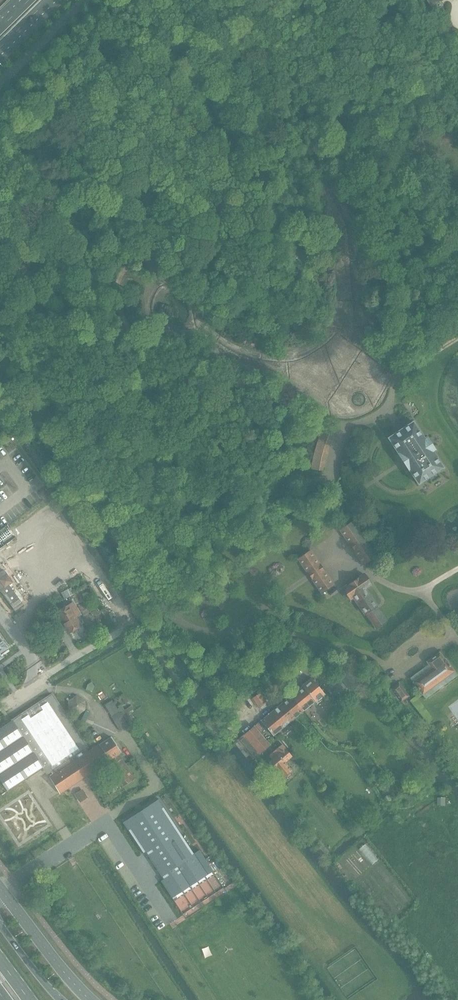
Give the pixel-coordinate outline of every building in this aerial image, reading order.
[(441,0),(421,0),(420,0),(427,10),(431,7),(441,0)] [(413,422),(389,438),(419,484),(443,468),(413,422)] [(376,555),(353,521),(341,530),(364,564),(376,555)] [(299,559),(322,592),(334,584),(311,550),(299,559)] [(9,566),(5,569),(0,562),(0,591),(1,591),(16,611),(24,606),(31,600),(26,592),(23,594),(14,581),(18,578),(10,566),(9,566)] [(376,628),(386,621),(377,608),(377,607),(365,589),(371,585),(364,574),(343,588),(350,599),(353,597),(365,614),(366,614),(376,628)] [(70,596),(78,591),(75,585),(67,590),(61,593),(65,599),(70,596)] [(73,603),(57,612),(69,633),(81,626),(76,617),(80,614),(73,603)] [(9,647),(0,634),(0,653),(9,647)] [(431,669),(413,681),(411,683),(420,697),(454,673),(445,659),(444,660),(439,653),(426,662),(431,669)] [(360,685),(348,670),(339,678),(352,692),(360,685)] [(316,702),(325,695),(311,678),(302,685),(303,686),(262,720),(274,735),(315,701),(316,702)] [(391,689),(401,702),(409,696),(399,682),(391,689)] [(0,729),(0,780),(6,789),(43,766),(48,773),(55,768),(58,773),(50,778),(60,793),(108,762),(124,786),(135,779),(119,754),(121,752),(111,738),(97,747),(95,745),(92,747),(94,749),(89,752),(87,748),(87,747),(53,695),(13,720),(0,729)] [(105,704),(106,704),(113,715),(111,717),(121,731),(130,726),(124,716),(123,717),(119,711),(120,711),(113,700),(105,704)] [(253,726),(237,741),(252,759),(269,745),(253,726)] [(285,762),(292,756),(282,744),(269,755),(273,759),(270,761),(284,778),(292,771),(285,762)] [(384,792),(392,801),(398,796),(390,787),(384,792)] [(88,797),(82,789),(74,795),(79,803),(88,797)] [(138,812),(123,823),(143,854),(145,852),(147,855),(161,876),(163,879),(162,880),(161,881),(172,898),(173,897),(212,872),(213,871),(199,850),(194,853),(158,799),(143,809),(138,812)]
